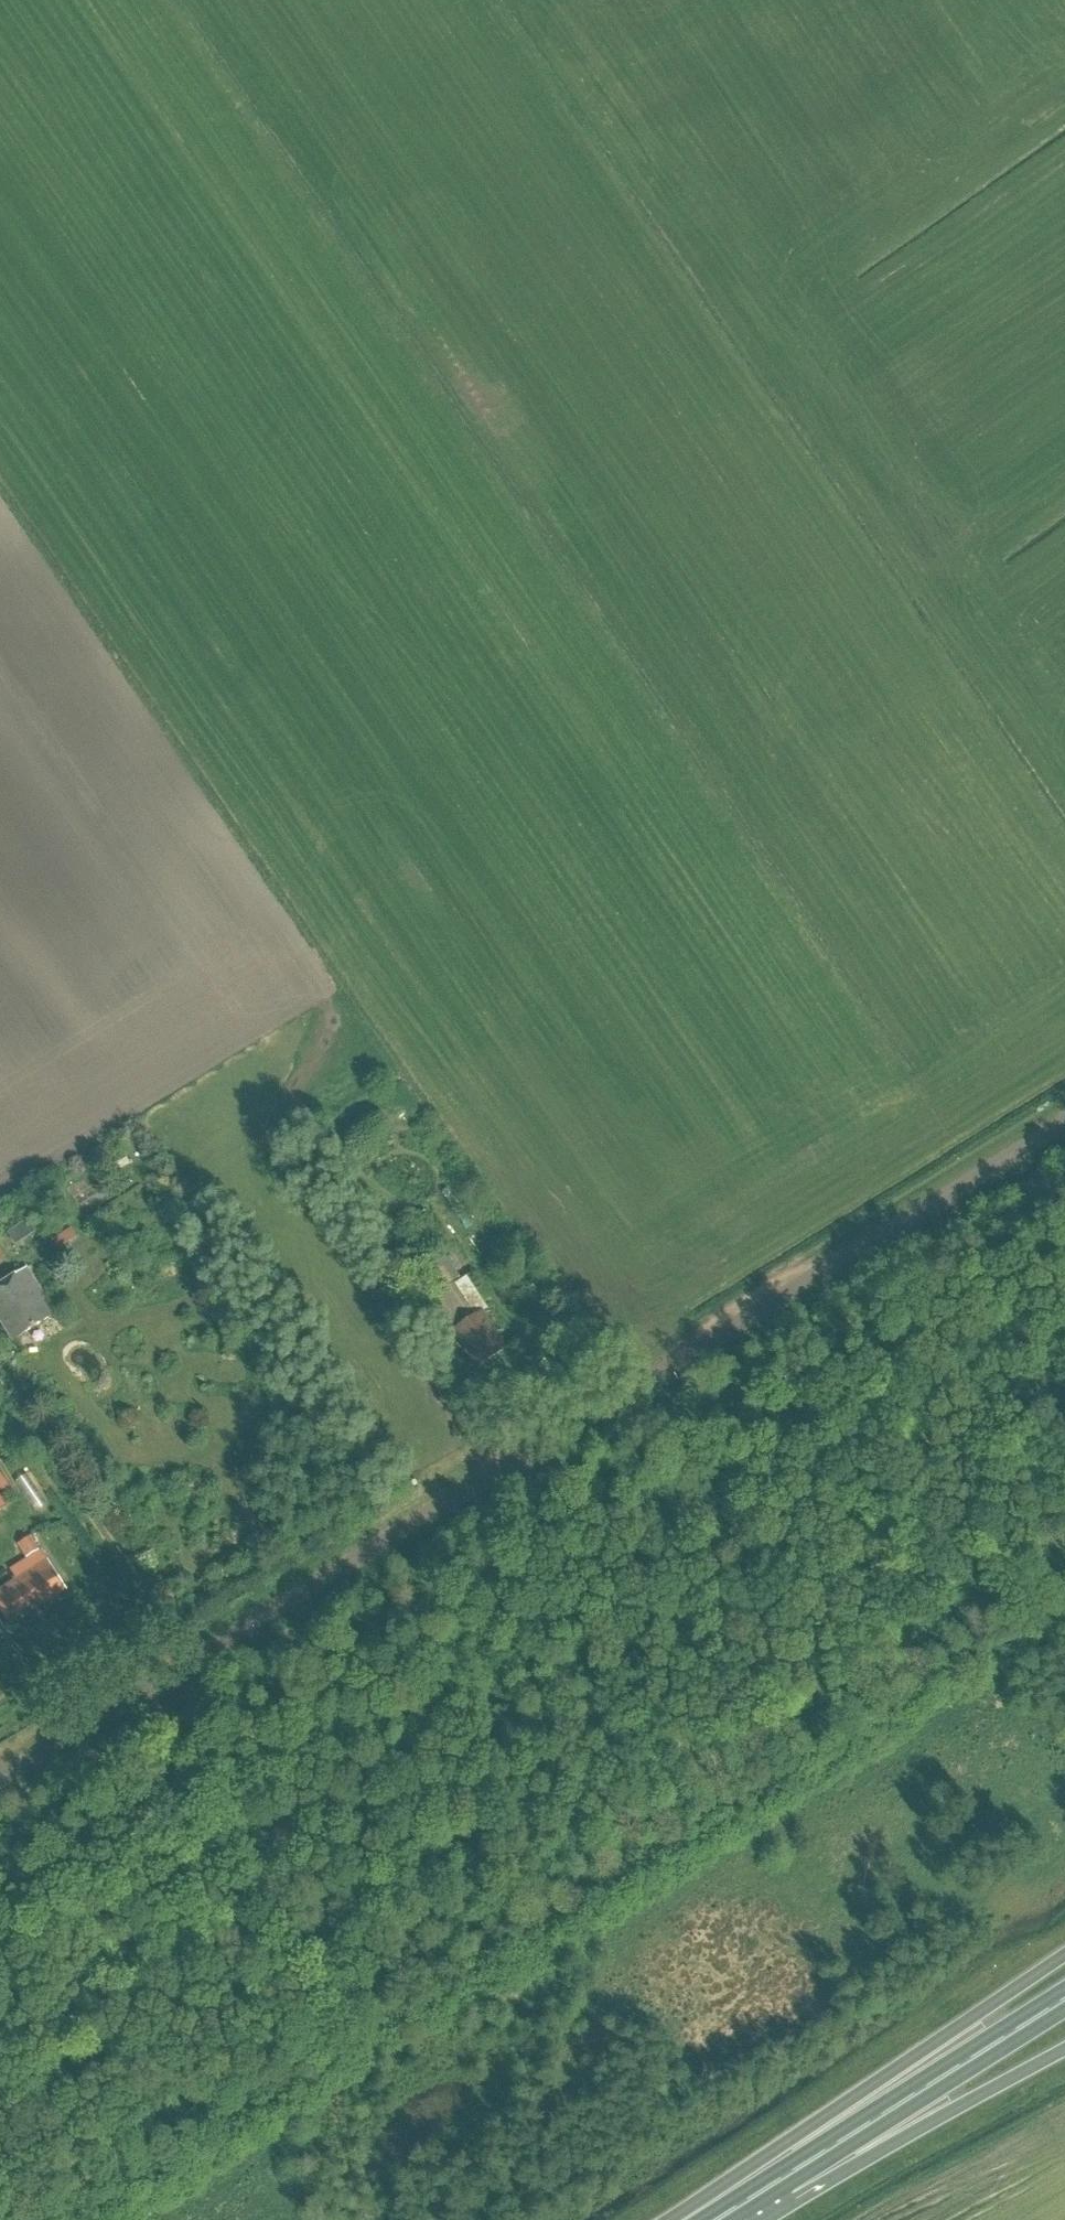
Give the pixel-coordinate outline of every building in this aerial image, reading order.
[(71,1228),(52,1240),(58,1249),(77,1237),(71,1228)] [(56,1312),(27,1268),(0,1285),(0,1318),(14,1340),(56,1312)] [(475,1318),(454,1285),(420,1307),(434,1328),(453,1316),(460,1327),(453,1331),(476,1368),(506,1349),(483,1313),(475,1318)] [(31,1536),(18,1543),(26,1557),(39,1549),(31,1536)] [(0,1589),(0,1606),(11,1624),(67,1589),(48,1559),(0,1589)]
